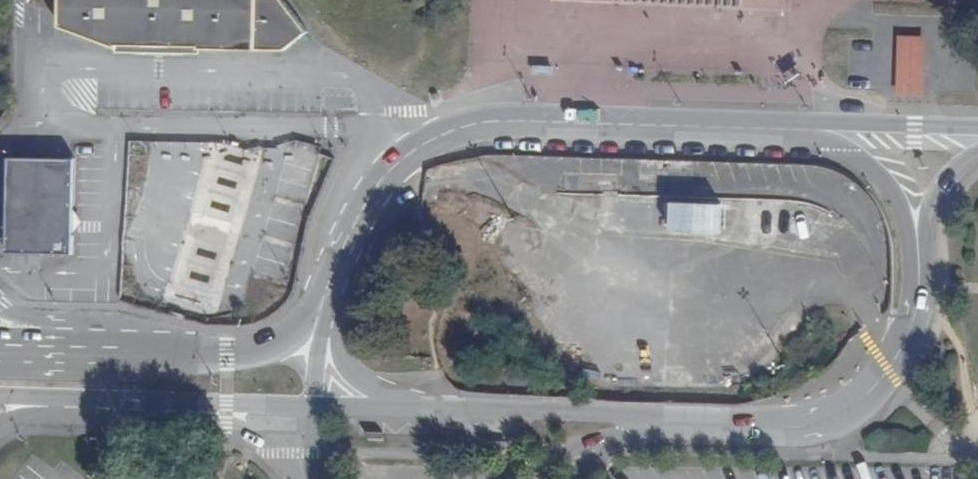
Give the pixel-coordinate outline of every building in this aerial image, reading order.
[(284,49),(308,30),(284,0),(60,0),(59,24),(115,46),(117,46),(117,43),(198,45),(198,47),(200,47),(284,49)] [(923,95),(926,35),(895,34),(892,94),(923,95)] [(252,150),(223,142),(203,212),(231,220),(252,150)] [(72,234),(73,206),(74,157),(8,155),(6,250),(72,252),(72,234)] [(833,218),(606,194),(603,227),(829,251),(833,218)] [(301,204),(275,196),(252,274),(279,281),(301,204)] [(231,220),(203,212),(199,225),(197,235),(225,243),(228,233),(231,220)] [(225,243),(197,235),(183,282),(211,291),(225,243)]
